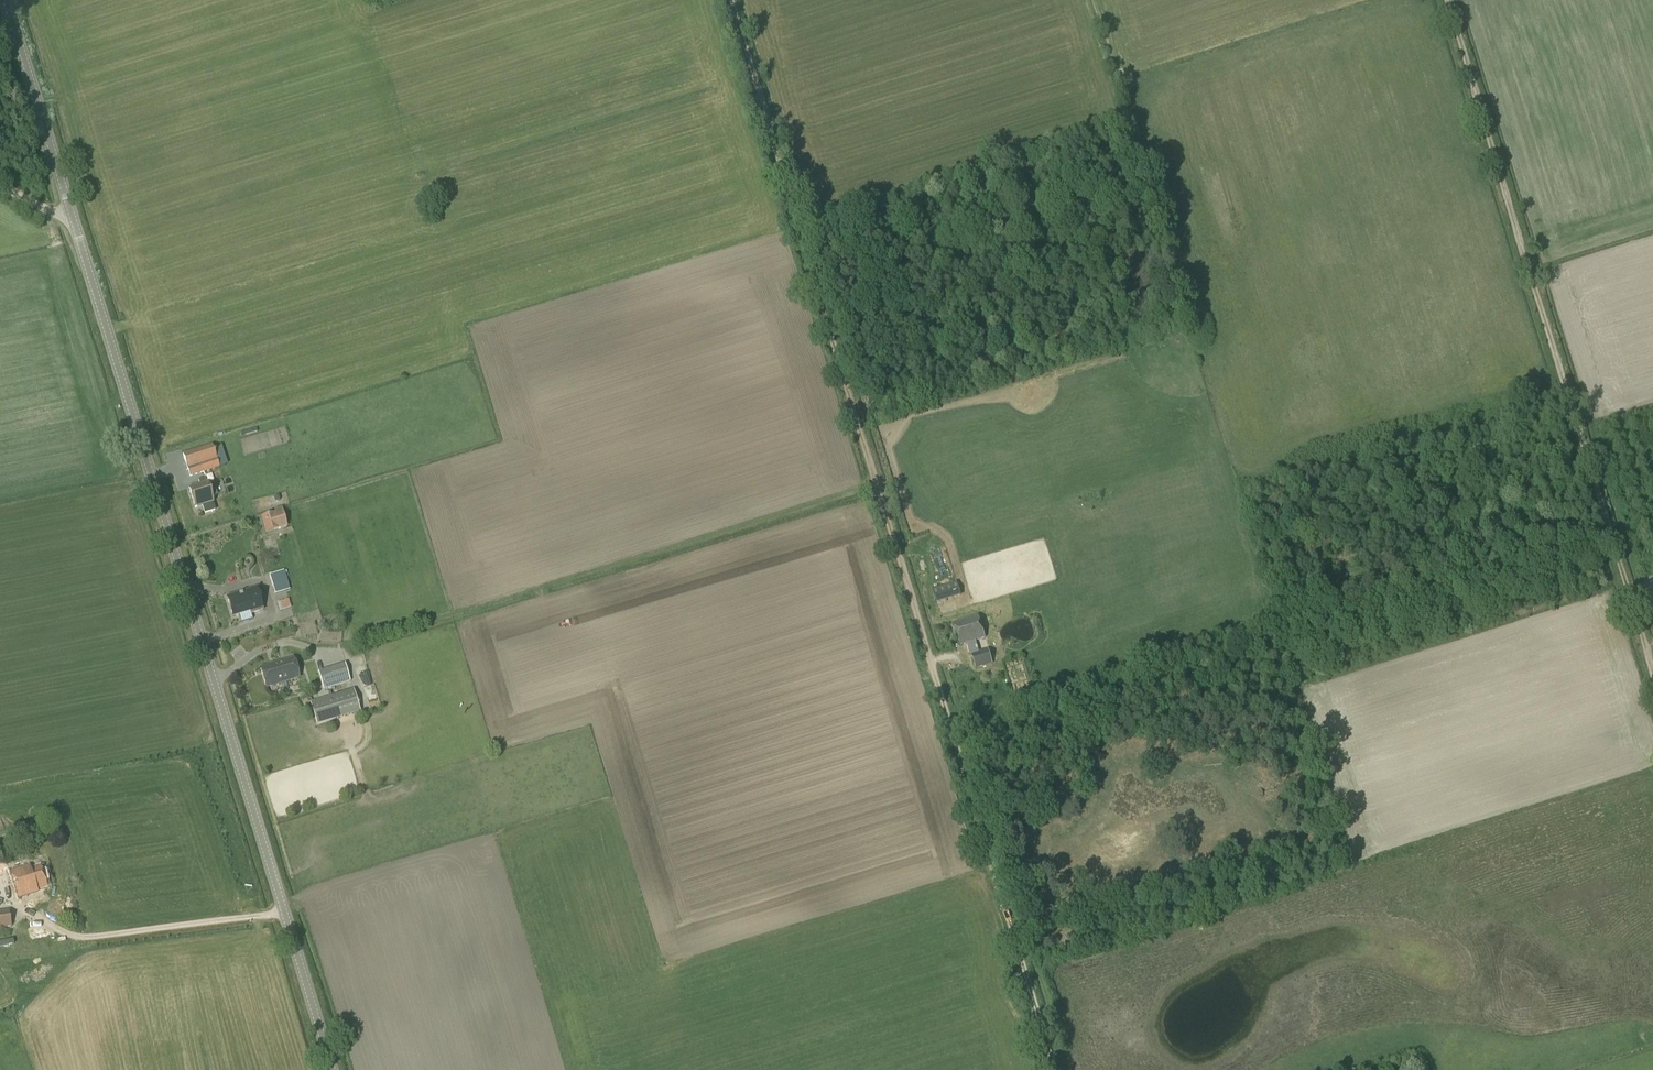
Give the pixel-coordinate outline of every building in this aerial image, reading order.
[(216,457),(212,445),(183,455),(190,477),(226,465),(223,455),(216,457)] [(211,483),(207,484),(207,481),(205,477),(198,479),(200,484),(189,487),(195,507),(202,504),(204,512),(214,509),(212,501),(213,501),(211,497),(215,496),(211,483)] [(275,512),(261,516),(266,531),(286,525),(281,507),(274,509),(275,512)] [(284,570),(280,572),(269,575),(275,595),(290,590),(284,570)] [(932,589),(936,604),(961,596),(957,581),(932,589)] [(256,587),(227,596),(233,616),(250,610),(251,613),(263,609),(256,587)] [(277,603),(279,610),(280,611),(291,608),(289,599),(277,603)] [(961,645),(967,643),(970,655),(972,655),(976,669),(993,664),(988,648),(986,649),(979,651),(977,645),(976,641),(985,638),(978,616),(954,623),(961,645)] [(266,687),(299,677),(293,658),(260,668),(266,687)] [(318,672),(320,682),(323,690),(327,689),(351,682),(345,664),(318,672)] [(379,695),(376,683),(366,685),(369,698),(379,695)] [(361,712),(354,689),(310,703),(316,726),(361,712)] [(37,888),(46,886),(40,866),(12,875),(18,895),(31,891),(32,893),(38,891),(37,888)] [(11,927),(9,909),(0,910),(0,929),(11,927)]
